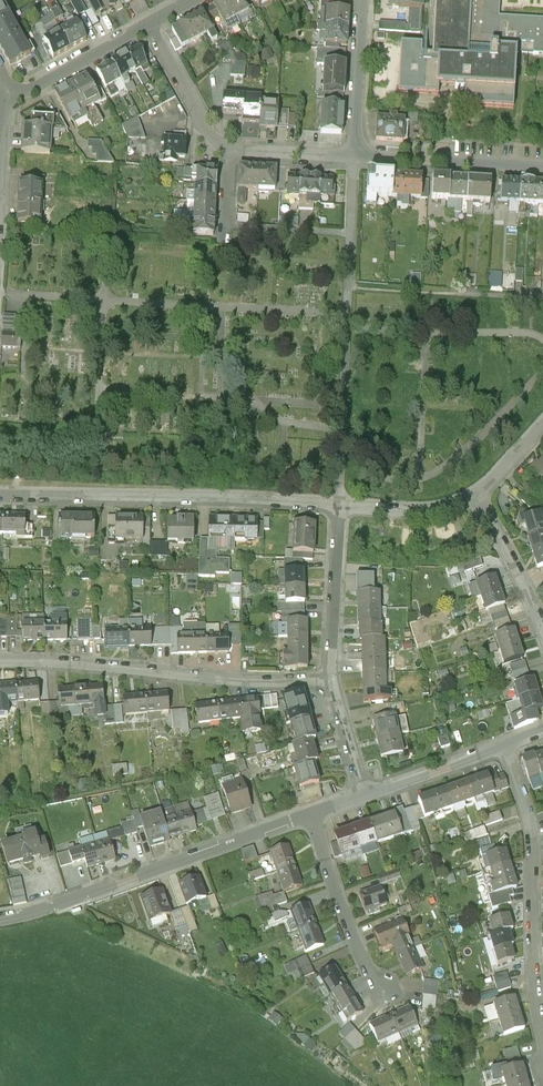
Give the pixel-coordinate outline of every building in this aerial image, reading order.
[(2,5),(7,3),(5,0),(0,0),(0,49),(10,68),(30,57),(34,54),(26,39),(22,41),(2,5)] [(98,0),(85,0),(96,21),(100,18),(102,21),(107,18),(98,0)] [(110,0),(98,0),(107,18),(112,15),(111,12),(115,10),(111,1),(110,0)] [(118,0),(113,0),(111,1),(115,10),(117,14),(123,11),(118,0)] [(226,1),(236,19),(248,13),(244,4),(249,1),(249,0),(227,0),(226,1)] [(389,9),(409,11),(421,11),(422,0),(389,0),(389,9)] [(439,57),(439,56),(433,55),(422,55),(422,45),(402,44),(399,92),(438,95),(439,84),(466,86),(465,105),(514,108),(517,51),(542,52),(542,20),(499,18),(500,0),(471,0),(468,59),(439,57)] [(236,19),(226,1),(214,8),(214,9),(209,11),(214,21),(219,18),(228,34),(240,27),(236,19)] [(85,15),(78,3),(71,6),(78,19),(85,15)] [(58,10),(50,14),(52,17),(55,24),(63,19),(58,10)] [(203,14),(190,20),(200,39),(207,36),(211,44),(217,41),(212,33),(213,32),(208,24),(214,21),(209,11),(203,15),(203,14)] [(338,11),(328,11),(321,11),(320,25),(318,25),(318,28),(347,29),(348,12),(338,11)] [(421,11),(409,11),(408,29),(404,28),(404,27),(395,25),(379,24),(379,31),(420,34),(421,11)] [(91,13),(86,16),(92,27),(97,24),(91,13)] [(52,17),(41,22),(45,29),(55,24),(52,17)] [(190,20),(178,27),(178,28),(172,32),(176,39),(181,49),(181,50),(200,39),(190,20)] [(77,25),(75,26),(72,22),(67,25),(66,29),(67,30),(61,34),(70,51),(86,43),(77,25)] [(318,28),(315,28),(318,32),(326,33),(325,46),(333,46),(333,51),(338,51),(339,47),(346,47),(347,29),(318,28)] [(61,34),(43,43),(53,61),(70,51),(61,34)] [(176,39),(170,43),(176,53),(181,49),(176,39)] [(230,76),(246,76),(245,55),(231,55),(231,46),(222,46),(222,62),(230,62),(230,76)] [(140,48),(126,56),(135,73),(141,69),(144,74),(150,71),(144,60),(146,59),(140,48)] [(333,51),(317,50),(317,66),(324,67),(324,65),(344,67),(345,52),(338,51),(333,51)] [(126,56),(112,63),(121,81),(125,88),(130,85),(127,78),(135,74),(135,73),(126,56)] [(112,63),(96,72),(111,99),(118,95),(113,86),(121,81),(112,63)] [(344,67),(324,65),(324,67),(322,94),(342,95),(344,95),(345,67),(344,67)] [(246,78),(258,80),(259,68),(247,66),(246,78)] [(144,74),(141,69),(135,73),(135,74),(142,87),(148,83),(144,74)] [(94,92),(86,77),(70,86),(85,113),(94,128),(103,123),(94,107),(100,104),(94,92)] [(85,113),(70,86),(55,94),(70,122),(85,113)] [(106,100),(100,89),(94,92),(100,104),(106,100)] [(243,99),(224,98),(223,115),(242,116),(243,99)] [(261,100),(243,99),(242,116),(242,123),(260,125),(261,104),(261,100)] [(278,105),(261,104),(260,125),(259,130),(277,131),(277,130),(278,112),(278,105)] [(328,107),(322,106),(320,135),(341,136),(343,108),(342,107),(328,107)] [(289,113),(278,112),(277,130),(288,131),(289,113)] [(53,119),(31,117),(31,128),(23,127),(23,137),(50,138),(51,129),(53,129),(53,119)] [(396,117),(390,117),(390,120),(377,120),(376,138),(380,141),(380,142),(402,143),(404,121),(396,121),(396,117)] [(137,118),(121,126),(127,138),(145,139),(137,118)] [(50,138),(23,137),(22,153),(50,155),(50,138)] [(173,139),(164,139),(164,140),(161,140),(161,145),(164,145),(163,159),(164,159),(164,164),(176,165),(176,160),(185,161),(186,140),(173,139)] [(101,142),(90,142),(89,149),(94,149),(93,158),(97,158),(97,164),(114,165),(101,142)] [(260,169),(239,168),(237,204),(245,205),(246,193),(244,193),(244,190),(258,191),(260,169)] [(279,170),(260,169),(258,191),(277,192),(279,170)] [(216,172),(184,170),(184,181),(191,182),(191,179),(198,180),(197,187),(216,188),(216,172)] [(393,177),(368,175),(366,198),(392,199),(393,177)] [(45,178),(23,176),(22,184),(41,185),(41,186),(44,186),(45,178)] [(301,177),(286,176),(285,192),(288,192),(288,196),(300,196),(301,177)] [(320,178),(301,177),(300,196),(319,197),(320,178)] [(422,178),(393,177),(392,199),(398,199),(398,204),(401,204),(401,206),(407,207),(408,200),(421,200),(422,178)] [(333,179),(320,178),(319,197),(332,198),(333,179)] [(468,180),(433,178),(431,201),(448,202),(447,212),(453,213),(453,215),(466,215),(467,203),(468,180)] [(491,182),(468,180),(467,203),(472,203),(472,206),(479,207),(479,204),(490,204),(491,182)] [(520,183),(501,182),(501,190),(498,190),(497,196),(501,196),(500,204),(519,205),(520,183)] [(539,184),(520,183),(519,205),(538,206),(539,184)] [(22,184),(19,184),(18,201),(40,203),(41,186),(41,185),(22,184)] [(197,187),(196,187),(195,193),(187,193),(187,202),(195,203),(195,204),(215,205),(216,188),(197,187)] [(40,203),(18,201),(17,225),(39,226),(40,203)] [(215,205),(195,204),(194,216),(190,215),(190,221),(214,222),(215,205)] [(281,216),(280,224),(298,226),(299,217),(281,216)] [(214,222),(190,221),(190,227),(193,227),(193,236),(213,238),(214,222)] [(15,321),(4,320),(1,353),(21,354),(22,339),(14,339),(15,321)] [(536,467),(534,465),(525,475),(540,489),(542,486),(542,460),(536,467)] [(526,494),(517,486),(513,490),(522,499),(526,494)] [(519,521),(518,522),(520,527),(521,527),(524,526),(528,538),(542,533),(542,516),(542,513),(519,521)] [(23,520),(2,519),(2,537),(22,537),(22,539),(24,539),(25,528),(25,518),(23,518),(23,520)] [(95,521),(59,520),(58,540),(94,541),(95,521)] [(142,522),(116,521),(115,543),(141,544),(142,522)] [(233,522),(208,521),(208,542),(209,542),(209,538),(222,539),(221,543),(223,543),(223,542),(233,542),(233,522)] [(193,523),(176,522),(176,525),(167,525),(167,546),(176,546),(176,543),(193,543),(193,523)] [(255,522),(233,522),(233,542),(233,543),(234,544),(234,539),(238,540),(239,539),(244,544),(255,545),(255,544),(255,527),(255,522)] [(313,527),(291,526),(291,527),(295,527),(294,538),(293,538),(292,557),(312,557),(313,527)] [(528,538),(532,553),(542,550),(542,533),(528,538)] [(532,553),(537,569),(542,567),(542,550),(532,553)] [(479,558),(466,563),(469,571),(482,566),(479,558)] [(302,573),(285,573),(285,589),(302,589),(302,573)] [(241,575),(231,575),(231,585),(241,586),(241,575)] [(185,591),(195,591),(196,577),(186,576),(185,591)] [(494,578),(476,585),(480,599),(499,592),(494,578)] [(302,589),(285,589),(286,607),(302,606),(302,589)] [(480,599),(474,601),(479,615),(504,606),(499,592),(480,599)] [(378,594),(372,594),(358,594),(357,594),(358,594),(358,610),(379,610),(378,601),(376,601),(376,594),(378,594)] [(379,610),(358,610),(358,626),(359,626),(380,626),(379,625),(379,617),(376,617),(376,610),(379,610)] [(504,613),(491,618),(493,624),(506,620),(504,613)] [(76,639),(92,640),(93,618),(76,618),(76,639)] [(506,620),(493,624),(495,631),(508,626),(506,620)] [(304,623),(288,624),(288,639),(304,639),(304,623)] [(66,624),(44,625),(44,642),(66,642),(66,624)] [(44,625),(22,625),(23,643),(44,642),(44,625)] [(380,626),(359,626),(359,640),(362,640),(381,640),(380,626)] [(240,629),(227,629),(228,637),(228,648),(241,647),(240,629)] [(129,649),(129,631),(106,632),(107,649),(129,649)] [(151,631),(129,631),(129,649),(151,649),(151,631)] [(514,631),(495,637),(499,651),(518,645),(514,631)] [(228,637),(206,638),(206,655),(228,654),(228,648),(228,637)] [(206,638),(183,639),(183,656),(206,655),(206,638)] [(304,639),(288,639),(289,655),(288,655),(288,656),(305,656),(304,639)] [(380,640),(362,640),(362,648),(380,648),(380,640)] [(518,645),(499,651),(504,666),(523,660),(518,645)] [(384,653),(362,654),(363,674),(384,673),(384,665),(381,665),(381,657),(384,657),(384,653)] [(305,656),(288,656),(288,655),(283,655),(283,669),(282,669),(282,671),(283,671),(283,672),(291,671),(292,672),(293,672),(294,672),(295,671),(296,670),(306,670),(306,656),(305,656)] [(523,664),(509,668),(511,675),(525,671),(523,664)] [(525,671),(511,675),(513,683),(527,678),(525,671)] [(384,673),(363,674),(363,703),(390,700),(390,692),(385,693),(385,684),(382,685),(382,677),(384,677),(384,673)] [(533,681),(514,687),(518,701),(537,695),(533,681)] [(38,683),(16,685),(17,704),(39,702),(38,683)] [(0,687),(0,717),(7,716),(6,705),(17,704),(16,685),(0,687)] [(102,687),(80,689),(82,708),(93,707),(94,720),(104,719),(102,687)] [(80,689),(58,690),(60,709),(82,708),(80,689)] [(167,695),(145,697),(147,715),(169,713),(167,695)] [(291,725),(309,720),(302,695),(283,700),(287,714),(284,715),(287,726),(291,725)] [(537,695),(518,701),(523,715),(533,712),(542,709),(537,695)] [(145,697),(122,699),(124,717),(147,715),(145,697)] [(263,699),(256,700),(258,714),(264,713),(263,699)] [(256,700),(239,702),(241,720),(240,720),(242,735),(260,733),(258,714),(256,700)] [(239,702),(217,705),(219,723),(240,720),(241,720),(239,702)] [(42,720),(57,720),(57,710),(49,711),(49,703),(41,703),(42,720)] [(217,705),(194,708),(197,725),(219,723),(217,705)] [(536,722),(533,712),(523,715),(513,718),(517,730),(536,722)] [(394,716),(373,720),(377,740),(398,735),(396,727),(394,727),(392,720),(395,719),(394,716)] [(309,720),(291,725),(294,733),(292,734),(295,746),(310,742),(313,741),(311,734),(313,734),(309,720)] [(398,735),(377,740),(381,759),(402,754),(401,746),(398,746),(396,739),(399,738),(398,735)] [(440,746),(449,744),(447,737),(438,739),(440,746)] [(295,746),(293,747),(295,756),(294,757),(297,769),(311,764),(315,763),(313,757),(314,756),(310,742),(295,746)] [(534,758),(533,756),(521,761),(532,792),(542,788),(542,784),(540,775),(542,774),(542,755),(534,758)] [(261,760),(264,768),(277,764),(275,756),(261,760)] [(112,776),(127,775),(127,764),(112,764),(112,776)] [(297,769),(294,770),(297,778),(295,779),(299,792),(300,791),(317,786),(314,779),(316,778),(311,764),(297,769)] [(504,776),(497,778),(495,774),(487,777),(493,794),(508,789),(504,776)] [(487,777),(467,784),(473,800),(477,813),(486,809),(482,798),(493,794),(487,777)] [(242,782),(223,788),(231,816),(250,810),(242,782)] [(467,784),(447,791),(453,808),(455,813),(464,810),(464,807),(463,804),(473,800),(467,784)] [(317,786),(300,791),(303,799),(296,801),(298,808),(321,800),(317,786)] [(447,791),(426,798),(432,816),(441,813),(440,812),(453,808),(447,791)] [(221,805),(208,809),(212,821),(225,817),(221,805)] [(174,808),(160,812),(163,822),(168,841),(169,841),(169,840),(182,836),(177,818),(174,808)] [(420,829),(412,808),(404,811),(411,832),(420,829)] [(188,814),(177,818),(182,836),(182,837),(197,833),(190,811),(188,812),(188,814)] [(138,812),(131,814),(133,820),(136,830),(142,828),(140,819),(140,818),(138,812)] [(140,818),(140,819),(142,828),(148,849),(164,844),(164,842),(168,840),(168,841),(163,822),(160,812),(140,818)] [(394,814),(369,823),(369,824),(376,844),(392,839),(391,836),(400,832),(394,814)] [(499,814),(482,820),(485,828),(502,822),(499,814)] [(133,820),(120,824),(123,837),(137,834),(136,830),(133,820)] [(369,824),(352,830),(360,851),(377,845),(376,844),(369,824)] [(483,829),(463,836),(466,843),(486,836),(483,829)] [(352,830),(335,836),(337,844),(342,857),(360,851),(352,830)] [(35,836),(24,839),(26,842),(4,849),(10,867),(41,858),(38,846),(35,836)] [(108,844),(96,848),(101,866),(115,861),(109,841),(107,842),(108,844)] [(337,844),(330,846),(334,860),(342,857),(337,844)] [(49,860),(44,845),(38,846),(41,858),(42,862),(49,860)] [(96,848),(84,851),(83,849),(68,853),(72,866),(85,862),(87,870),(101,866),(96,848)] [(253,848),(241,852),(245,865),(258,860),(253,848)] [(288,848),(269,855),(272,863),(274,863),(277,875),(293,870),(291,863),(292,862),(288,848)] [(505,852),(484,859),(485,860),(488,860),(491,872),(509,866),(505,852)] [(68,853),(57,856),(61,869),(72,866),(68,853)] [(491,872),(482,874),(489,898),(493,896),(491,887),(493,886),(493,887),(513,881),(509,866),(491,872)] [(293,870),(277,875),(281,887),(280,888),(283,897),(301,890),(297,876),(295,877),(293,870)] [(249,875),(250,881),(264,878),(262,871),(249,875)] [(13,906),(26,903),(20,878),(8,881),(13,906)] [(198,879),(179,886),(187,908),(206,901),(198,879)] [(513,881),(493,887),(493,886),(491,887),(493,896),(489,898),(491,904),(501,901),(499,896),(513,892),(516,891),(513,881)] [(380,888),(365,894),(366,895),(359,898),(365,913),(377,908),(378,910),(387,906),(380,888)] [(513,892),(499,896),(501,901),(510,899),(514,897),(513,892)] [(161,894),(140,901),(149,925),(150,925),(152,931),(166,926),(164,920),(170,918),(161,894)] [(276,894),(255,899),(260,917),(272,914),(274,923),(283,921),(276,894)] [(218,909),(213,896),(206,899),(211,912),(218,909)] [(501,901),(491,904),(493,911),(512,906),(510,899),(501,901)] [(308,909),(289,915),(292,924),(294,924),(299,935),(313,929),(311,923),(312,922),(308,909)] [(196,933),(188,910),(180,913),(186,929),(188,936),(196,933)] [(180,913),(172,916),(178,932),(186,929),(180,913)] [(506,917),(488,923),(493,937),(508,933),(511,932),(506,917)] [(399,923),(375,934),(383,951),(392,946),(395,951),(398,958),(399,957),(413,950),(414,950),(409,938),(406,930),(403,931),(399,923)] [(313,929),(299,935),(303,947),(301,948),(304,957),(322,950),(318,937),(316,937),(313,929)] [(493,937),(488,939),(492,953),(508,948),(512,947),(508,933),(493,937)] [(508,948),(492,953),(496,966),(512,961),(508,948)] [(419,963),(413,950),(399,957),(402,965),(400,966),(406,978),(424,970),(420,962),(419,963)] [(295,984),(312,976),(303,958),(283,968),(288,977),(291,976),(295,984)] [(334,970),(317,980),(322,989),(324,988),(330,998),(344,990),(340,983),(341,983),(334,970)] [(505,974),(492,978),(495,987),(508,982),(505,974)] [(436,983),(423,982),(422,996),(436,997),(436,983)] [(508,982),(495,987),(497,994),(510,990),(508,982)] [(348,996),(344,990),(330,998),(337,1009),(336,1011),(340,1018),(337,1020),(342,1028),(345,1026),(345,1027),(351,1023),(352,1024),(354,1023),(354,1021),(362,1016),(349,996),(348,996)] [(436,997),(424,996),(422,1009),(435,1010),(436,997)] [(514,999),(493,1006),(498,1021),(519,1015),(514,999)] [(409,1009),(396,1015),(397,1017),(390,1020),(397,1035),(408,1029),(409,1031),(417,1027),(409,1009)] [(519,1015),(498,1021),(503,1037),(523,1030),(519,1015)] [(390,1020),(383,1024),(382,1023),(369,1029),(377,1046),(386,1042),(385,1040),(397,1035),(390,1020)] [(349,1026),(337,1037),(343,1042),(340,1045),(351,1057),(366,1044),(349,1026)] [(516,1050),(503,1053),(505,1060),(518,1057),(516,1050)] [(518,1057),(505,1060),(507,1068),(520,1065),(518,1057)] [(506,1071),(505,1068),(489,1073),(493,1085),(503,1082),(504,1085),(515,1085),(526,1083),(521,1067),(506,1071)]
